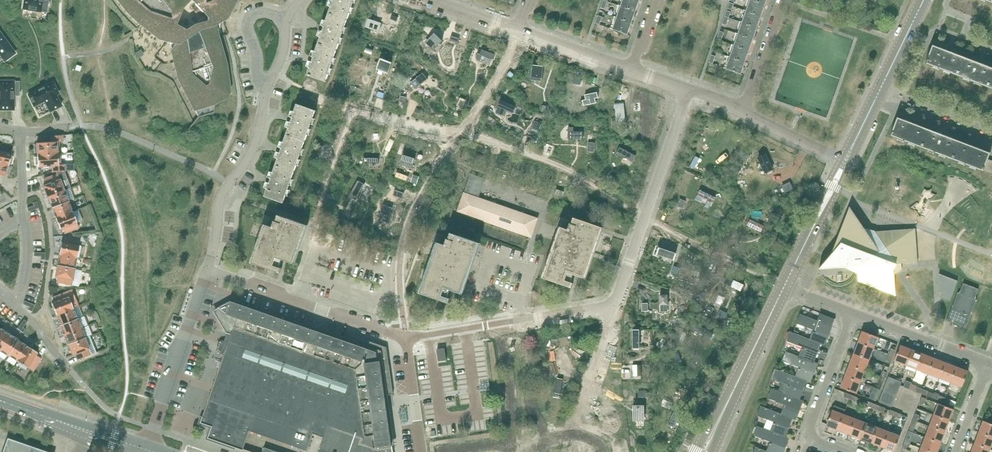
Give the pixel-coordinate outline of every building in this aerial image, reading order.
[(22,17),(45,21),(49,1),(44,0),(25,0),(22,17)] [(127,11),(139,23),(142,25),(141,25),(146,29),(158,38),(160,39),(160,38),(166,32),(177,43),(171,49),(179,79),(198,117),(214,112),(214,104),(226,98),(226,96),(226,92),(229,91),(225,65),(214,24),(215,13),(225,18),(228,19),(227,20),(228,20),(229,18),(231,13),(232,13),(233,11),(233,12),(234,11),(233,11),(237,4),(238,4),(237,3),(239,0),(118,0),(127,11)] [(329,14),(347,21),(354,0),(333,0),(329,14)] [(640,0),(623,0),(621,6),(636,11),(640,0)] [(765,5),(751,0),(750,0),(746,11),(761,16),(765,5)] [(632,23),(636,11),(621,6),(617,18),(632,23)] [(757,28),(761,16),(746,11),(742,23),(757,28)] [(336,51),(347,21),(329,14),(318,44),(336,51)] [(380,23),(367,18),(364,26),(378,31),(380,23)] [(628,35),(632,23),(617,18),(613,29),(628,35)] [(753,39),(757,28),(742,23),(738,34),(753,39)] [(15,53),(0,33),(0,64),(15,53)] [(434,33),(427,41),(435,49),(443,41),(434,33)] [(749,51),(753,39),(738,34),(734,46),(749,51)] [(326,81),(336,51),(318,44),(307,75),(326,81)] [(957,75),(964,57),(933,45),(932,48),(926,63),(957,75)] [(745,62),(749,51),(734,46),(730,57),(745,62)] [(478,53),(476,59),(486,63),(487,63),(488,63),(489,62),(490,62),(490,61),(491,60),(491,59),(493,60),(495,56),(484,52),(482,55),(478,53)] [(741,74),(745,62),(730,57),(726,69),(741,74)] [(991,76),(991,68),(964,57),(957,75),(988,87),(991,76)] [(377,69),(388,73),(392,62),(381,58),(377,69)] [(533,65),(531,77),(542,79),(544,67),(541,66),(538,66),(535,65),(533,65)] [(423,73),(410,83),(415,89),(428,79),(423,73)] [(13,110),(13,97),(13,96),(13,81),(0,81),(0,110),(13,110)] [(59,94),(53,82),(28,95),(34,106),(45,101),(50,112),(61,106),(55,94),(58,93),(58,94),(59,94)] [(586,99),(583,100),(584,105),(596,103),(595,98),(598,97),(597,92),(585,94),(586,99)] [(503,102),(499,114),(505,116),(507,110),(515,113),(517,107),(503,102)] [(624,102),(615,103),(616,117),(625,117),(624,102)] [(305,142),(315,111),(297,105),(286,136),(305,142)] [(922,147),(929,130),(898,118),(894,126),(891,136),(922,147)] [(535,121),(532,129),(538,131),(541,123),(535,121)] [(573,127),(568,127),(568,139),(583,139),(583,132),(573,132),(573,127)] [(727,129),(720,129),(720,144),(728,144),(727,129)] [(952,159),(959,141),(929,130),(922,147),(952,159)] [(50,136),(50,142),(36,143),(37,155),(60,154),(59,142),(63,142),(62,135),(50,136)] [(294,172),(305,142),(286,136),(276,166),(294,172)] [(988,159),(990,153),(959,141),(952,159),(983,171),(983,170),(988,159)] [(620,147),(616,153),(632,162),(636,156),(620,147)] [(8,165),(9,163),(11,164),(13,157),(11,156),(11,154),(0,151),(0,163),(8,165)] [(52,172),(65,171),(64,165),(60,165),(60,154),(37,155),(37,157),(35,157),(35,165),(38,165),(38,167),(52,166),(52,172)] [(357,155),(357,164),(376,165),(376,157),(357,155)] [(415,159),(403,155),(400,164),(412,168),(415,159)] [(765,155),(758,158),(758,160),(759,161),(765,172),(772,168),(767,158),(765,155)] [(991,165),(991,161),(988,159),(983,170),(989,172),(991,165)] [(5,177),(8,165),(0,163),(0,175),(5,177)] [(283,203),(294,172),(276,166),(265,196),(283,203)] [(411,178),(402,173),(400,178),(409,182),(411,178)] [(43,186),(47,197),(64,190),(60,180),(57,174),(44,179),(46,185),(43,186)] [(478,198),(485,179),(471,174),(457,212),(531,238),(538,219),(478,198)] [(747,185),(756,189),(758,183),(750,179),(747,185)] [(358,180),(350,194),(357,198),(365,184),(358,180)] [(790,183),(782,186),(785,192),(792,189),(790,183)] [(561,198),(563,192),(556,189),(554,195),(561,198)] [(703,189),(701,196),(719,201),(721,195),(703,189)] [(47,197),(51,208),(68,201),(64,190),(47,197)] [(396,193),(395,196),(398,197),(398,198),(402,199),(404,193),(397,191),(396,193)] [(680,199),(677,206),(683,208),(686,201),(680,199)] [(51,208),(56,218),(72,212),(68,201),(51,208)] [(381,213),(380,218),(384,219),(383,221),(389,223),(391,216),(389,216),(391,208),(384,206),(381,213)] [(72,212),(56,218),(60,230),(63,228),(65,233),(78,228),(77,223),(72,212)] [(277,219),(276,219),(265,215),(261,225),(265,226),(252,263),(280,273),(282,268),(279,267),(282,260),(293,264),(307,225),(279,215),(277,219)] [(871,238),(865,229),(856,216),(846,217),(832,254),(819,269),(859,266),(860,273),(858,273),(859,281),(895,295),(894,275),(902,270),(901,264),(918,262),(915,229),(874,231),(876,234),(871,238)] [(573,222),(560,217),(557,227),(560,229),(558,236),(556,242),(554,248),(543,278),(572,288),(573,283),(571,282),(573,274),(580,277),(585,278),(592,256),(593,255),(602,227),(574,218),(573,222)] [(750,219),(747,225),(762,233),(765,227),(750,219)] [(450,237),(437,233),(433,243),(437,244),(420,293),(449,303),(450,298),(448,297),(450,290),(457,292),(462,294),(479,243),(451,233),(450,237)] [(61,242),(59,254),(77,257),(79,246),(80,240),(65,237),(64,243),(61,242)] [(674,260),(676,254),(659,248),(657,254),(674,260)] [(57,265),(75,269),(77,258),(77,257),(59,254),(57,265)] [(72,280),(75,269),(57,265),(55,277),(58,277),(57,283),(71,286),(72,280)] [(674,266),(672,273),(678,275),(680,269),(674,266)] [(949,301),(958,281),(939,274),(939,277),(940,298),(941,298),(949,301)] [(742,291),(745,285),(739,282),(731,278),(728,284),(730,286),(733,287),(732,289),(739,292),(740,290),(742,291)] [(975,299),(979,289),(963,283),(959,293),(958,293),(947,321),(954,323),(955,325),(957,326),(959,325),(966,328),(976,300),(975,299)] [(52,304),(56,315),(73,308),(69,297),(68,297),(66,292),(52,298),(54,303),(52,304)] [(668,305),(668,295),(665,295),(665,293),(662,293),(662,295),(660,295),(660,305),(661,305),(661,311),(668,311),(667,305),(668,305)] [(276,314),(232,298),(231,301),(215,311),(227,334),(226,338),(225,341),(224,340),(223,340),(222,340),(221,341),(220,341),(219,342),(219,343),(218,344),(218,345),(218,346),(218,347),(218,348),(219,349),(219,350),(220,350),(221,351),(220,354),(224,355),(210,395),(211,396),(201,423),(212,427),(208,438),(243,450),(255,416),(324,440),(329,425),(331,426),(325,443),(323,442),(320,451),(393,451),(392,445),(395,445),(393,436),(389,401),(388,395),(393,394),(387,347),(351,335),(349,339),(321,329),(276,314)] [(59,326),(78,319),(78,318),(77,318),(73,308),(56,315),(60,325),(59,325),(59,326)] [(728,314),(721,311),(718,316),(726,319),(728,314)] [(825,345),(832,326),(800,314),(797,324),(814,330),(810,339),(810,340),(821,344),(825,345)] [(63,335),(81,328),(78,319),(59,326),(63,335)] [(689,320),(686,329),(708,338),(711,329),(689,320)] [(67,345),(85,337),(81,328),(63,335),(67,345)] [(1,329),(0,330),(0,349),(9,334),(1,329)] [(810,339),(793,333),(789,331),(786,341),(803,347),(799,356),(799,357),(814,362),(821,344),(810,340),(810,339)] [(874,349),(878,337),(863,331),(858,343),(874,349)] [(9,334),(0,349),(0,351),(8,356),(18,340),(9,334)] [(89,336),(85,337),(67,345),(68,345),(72,355),(75,354),(77,360),(96,353),(89,336)] [(18,340),(8,356),(18,362),(27,346),(18,340)] [(869,360),(874,349),(858,343),(854,354),(869,360)] [(37,353),(27,346),(18,362),(28,368),(33,371),(41,358),(36,355),(37,353)] [(906,365),(912,350),(900,346),(894,361),(906,365)] [(439,361),(446,360),(445,349),(437,350),(439,361)] [(917,370),(923,354),(912,350),(906,365),(917,370)] [(799,357),(799,356),(786,352),(782,361),(799,367),(796,376),(795,377),(807,381),(810,383),(818,364),(814,362),(799,357)] [(678,353),(673,355),(676,363),(681,361),(678,353)] [(865,371),(869,360),(854,354),(850,365),(865,371)] [(928,374),(934,358),(923,354),(917,370),(928,374)] [(939,378),(945,363),(934,358),(928,374),(939,378)] [(951,383),(957,367),(945,363),(939,378),(951,383)] [(861,382),(865,371),(850,365),(845,376),(861,382)] [(962,387),(968,372),(957,367),(951,383),(962,387)] [(796,376),(779,370),(775,369),(771,378),(788,385),(785,393),(785,394),(800,400),(800,399),(807,381),(795,377),(796,376)] [(856,394),(861,382),(845,376),(841,388),(856,394)] [(902,382),(889,377),(887,381),(901,386),(902,382)] [(899,391),(901,386),(887,381),(885,386),(899,391)] [(897,397),(899,391),(885,386),(883,392),(897,397)] [(688,387),(684,396),(686,397),(689,398),(693,389),(691,388),(688,387)] [(785,394),(785,393),(772,389),(768,398),(785,405),(781,414),(792,419),(796,420),(803,401),(800,399),(800,400),(785,394)] [(895,402),(897,397),(883,392),(881,397),(895,402)] [(892,408),(895,402),(881,397),(879,402),(892,408)] [(672,399),(662,419),(676,426),(685,406),(672,399)] [(949,421),(954,409),(939,403),(934,415),(949,421)] [(838,430),(844,415),(846,410),(834,405),(826,425),(838,430)] [(634,406),(634,407),(632,410),(634,412),(634,420),(643,420),(643,406),(634,406)] [(781,414),(764,407),(761,406),(757,415),(774,422),(770,431),(785,437),(792,419),(781,414)] [(849,434),(855,419),(844,415),(838,430),(849,434)] [(945,432),(949,421),(934,415),(930,426),(945,432)] [(860,438),(866,423),(855,419),(849,434),(860,438)] [(984,421),(979,432),(991,437),(991,424),(984,421)] [(871,443),(877,428),(866,423),(860,438),(871,443)] [(770,431),(757,426),(754,436),(771,442),(767,451),(768,451),(784,451),(789,438),(785,437),(770,431)] [(941,443),(945,432),(930,426),(925,437),(941,443)] [(883,447),(889,432),(877,428),(871,443),(883,447)] [(894,451),(900,436),(889,432),(883,447),(894,451)] [(991,445),(991,437),(979,432),(975,444),(990,450),(991,445)] [(941,443),(925,437),(921,449),(930,451),(937,451),(941,443)] [(7,438),(2,451),(47,451),(7,438)] [(990,450),(975,444),(972,451),(989,451),(990,450)]
